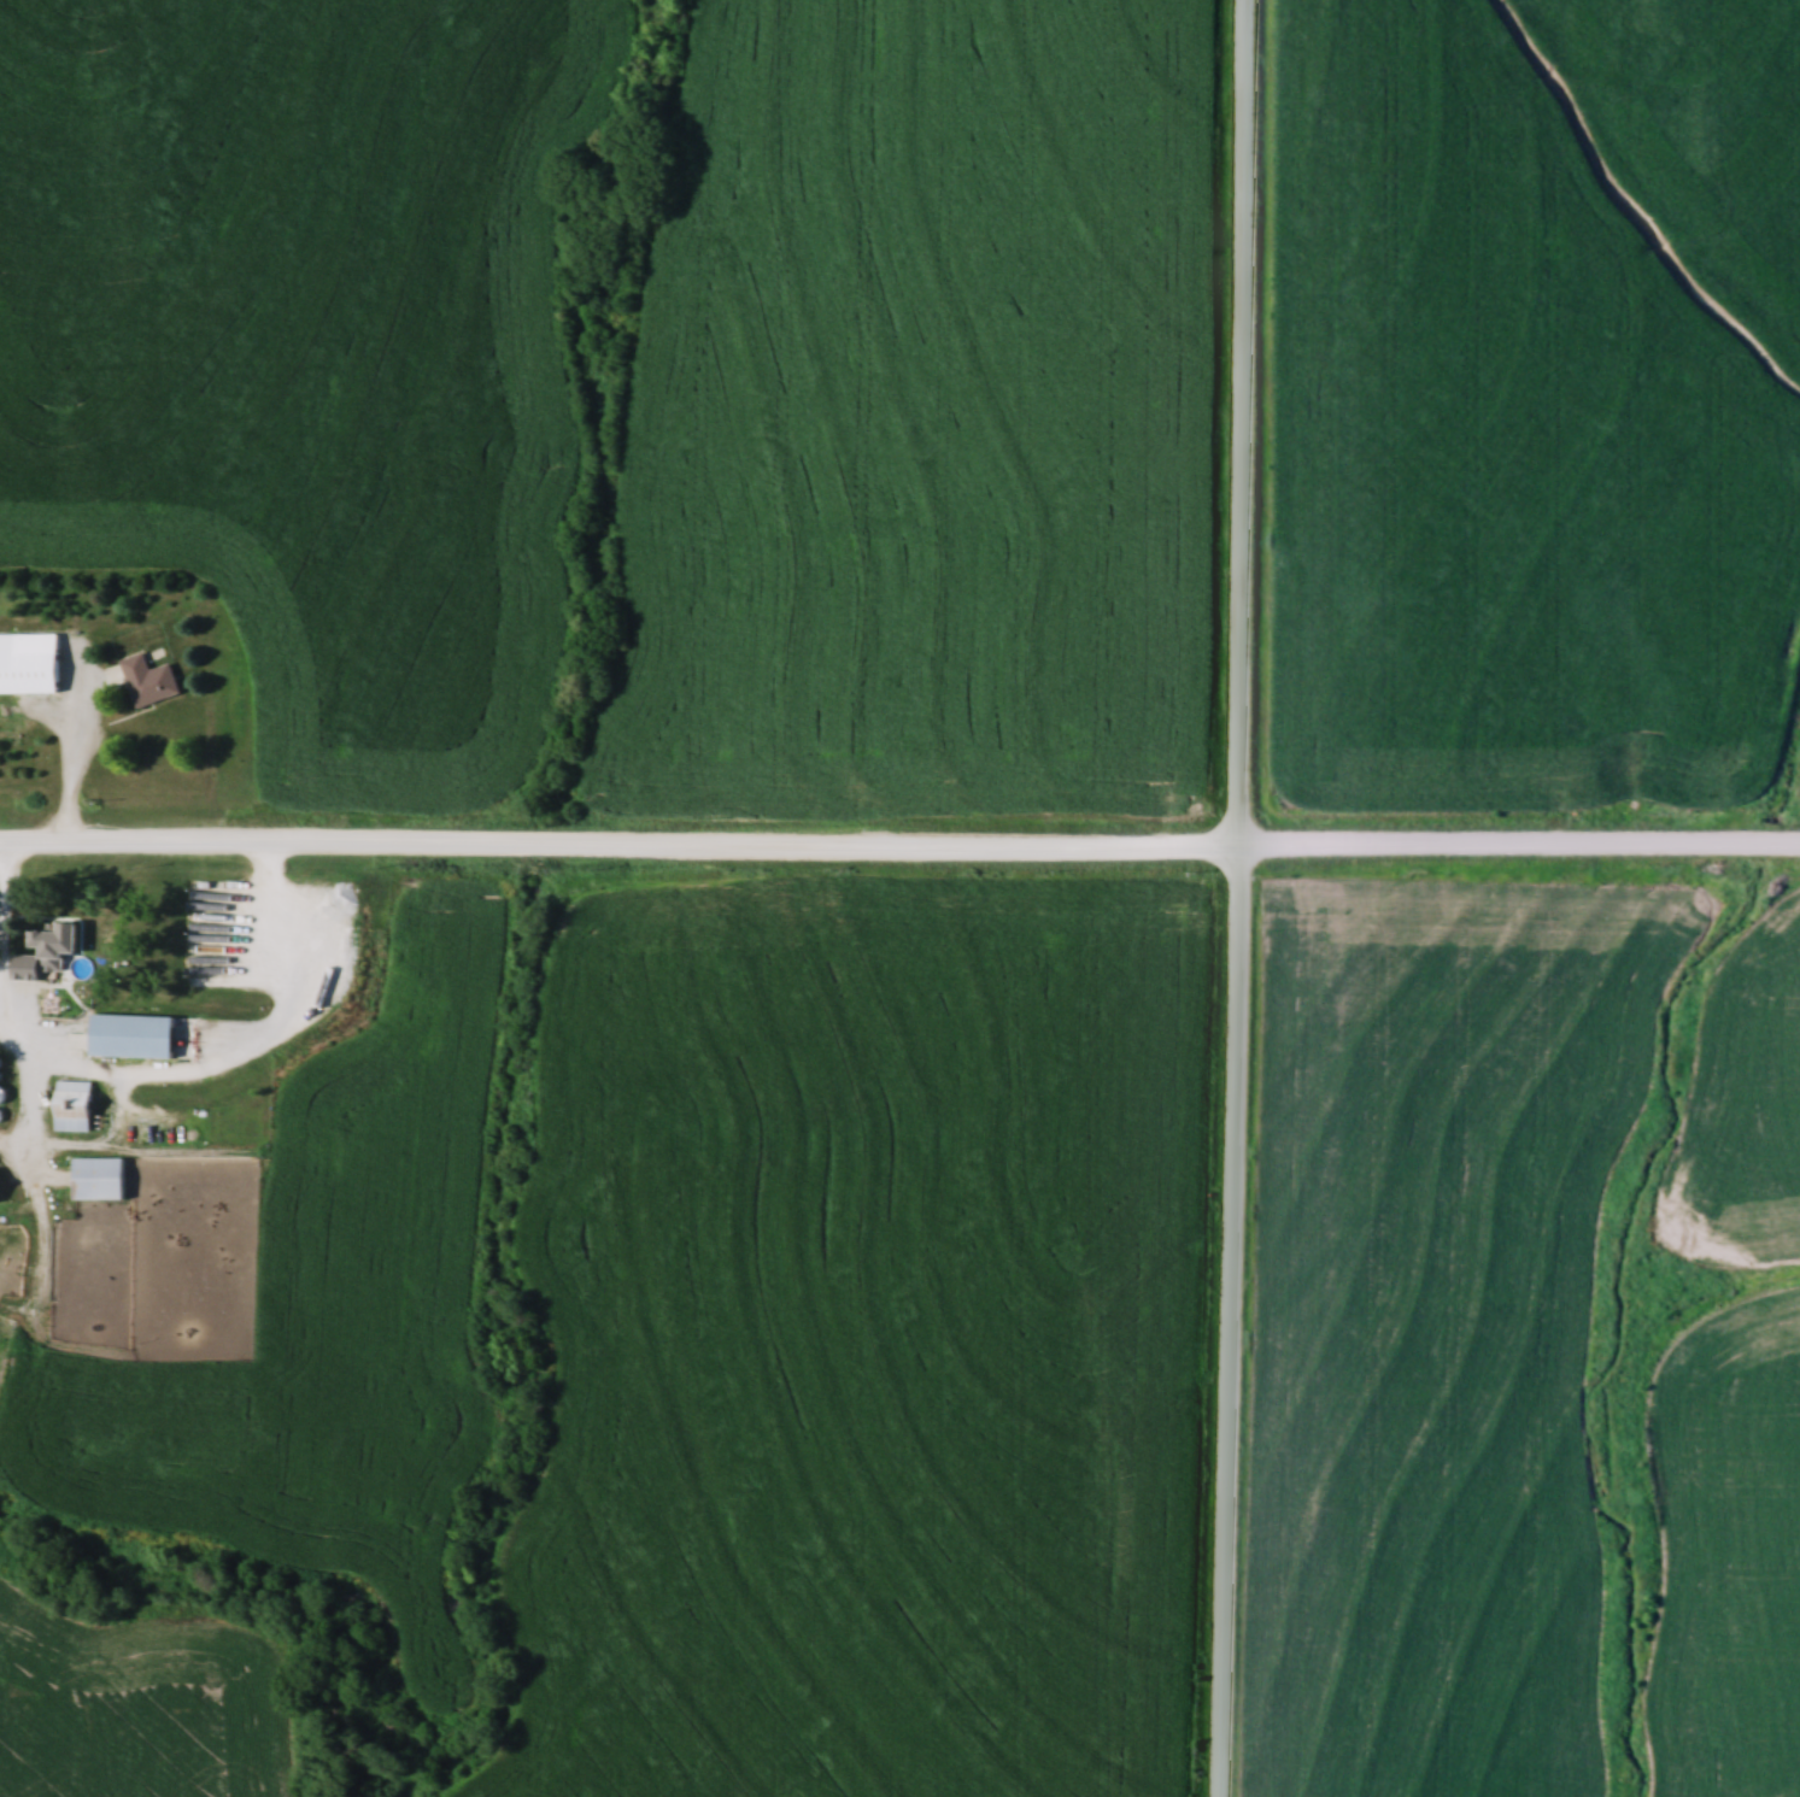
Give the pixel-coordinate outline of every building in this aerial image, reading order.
[(64,693),(63,633),(0,633),(0,694),(64,693)] [(174,664),(152,671),(146,653),(123,660),(138,709),(183,694),(174,664)] [(69,973),(70,933),(37,933),(36,949),(47,950),(47,972),(69,973)] [(79,1202),(131,1202),(131,1160),(79,1160),(79,1202)]
